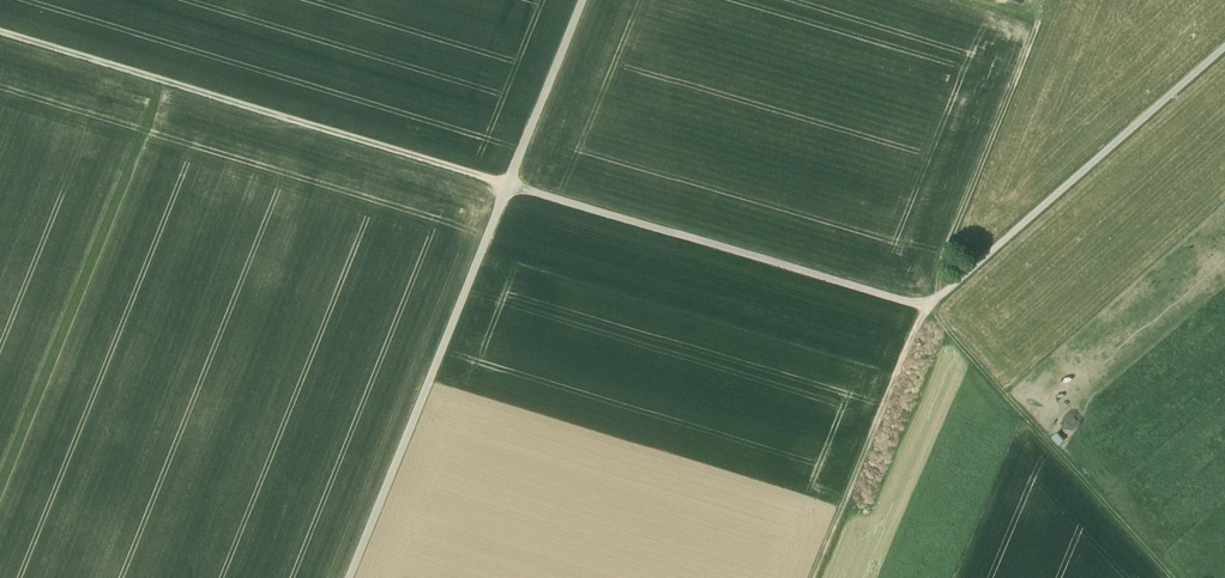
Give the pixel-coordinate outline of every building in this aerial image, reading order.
[(1057,431),(1051,436),(1058,444),(1063,439),(1057,431)]
